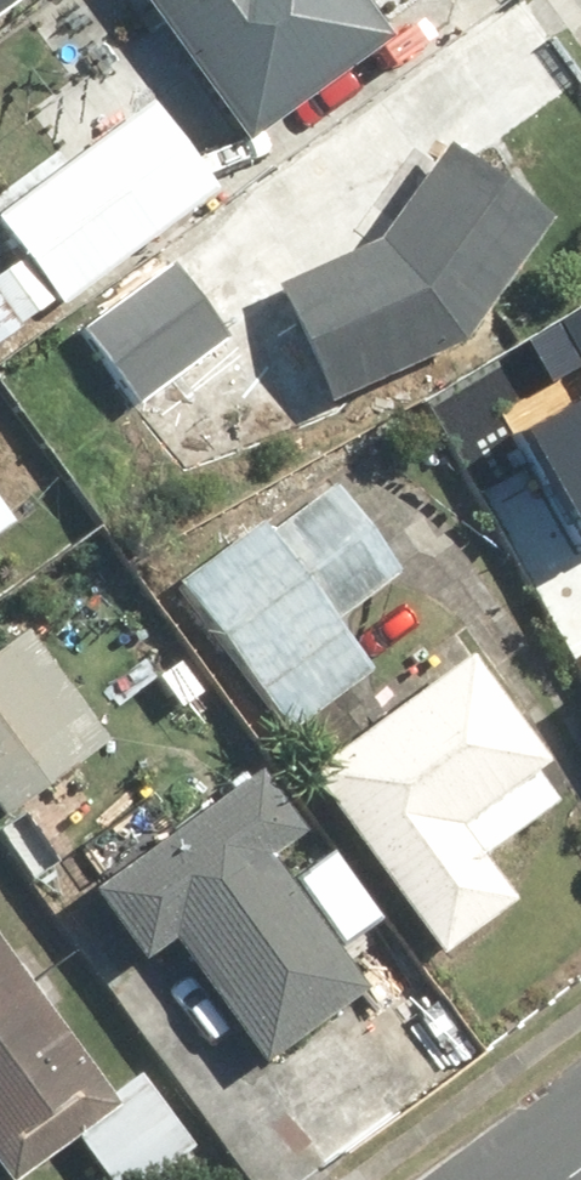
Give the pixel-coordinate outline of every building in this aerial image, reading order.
[(246,149),(394,47),(362,0),(144,0),(246,149)] [(223,189),(155,102),(2,221),(70,308),(223,189)] [(447,150),(436,165),(422,155),(382,211),(396,220),(380,243),(281,287),(333,404),(469,344),(553,225),(447,150)] [(172,266),(85,332),(140,404),(227,338),(172,266)] [(506,444),(577,562),(580,559),(580,399),(506,444)] [(335,624),(404,573),(337,483),(268,534),(262,525),(182,584),(296,737),(375,678),(335,624)] [(18,527),(0,503),(0,540),(18,527)] [(3,821),(14,813),(35,842),(98,795),(78,767),(113,741),(33,631),(0,655),(0,816),(3,821)] [(535,776),(548,767),(473,664),(312,780),(444,963),(517,910),(481,861),(557,806),(535,776)] [(275,862),(305,840),(260,777),(96,894),(147,966),(176,946),(264,1070),(369,995),(275,862)] [(4,1179),(23,1179),(117,1114),(0,949),(0,1174),(4,1179)]
